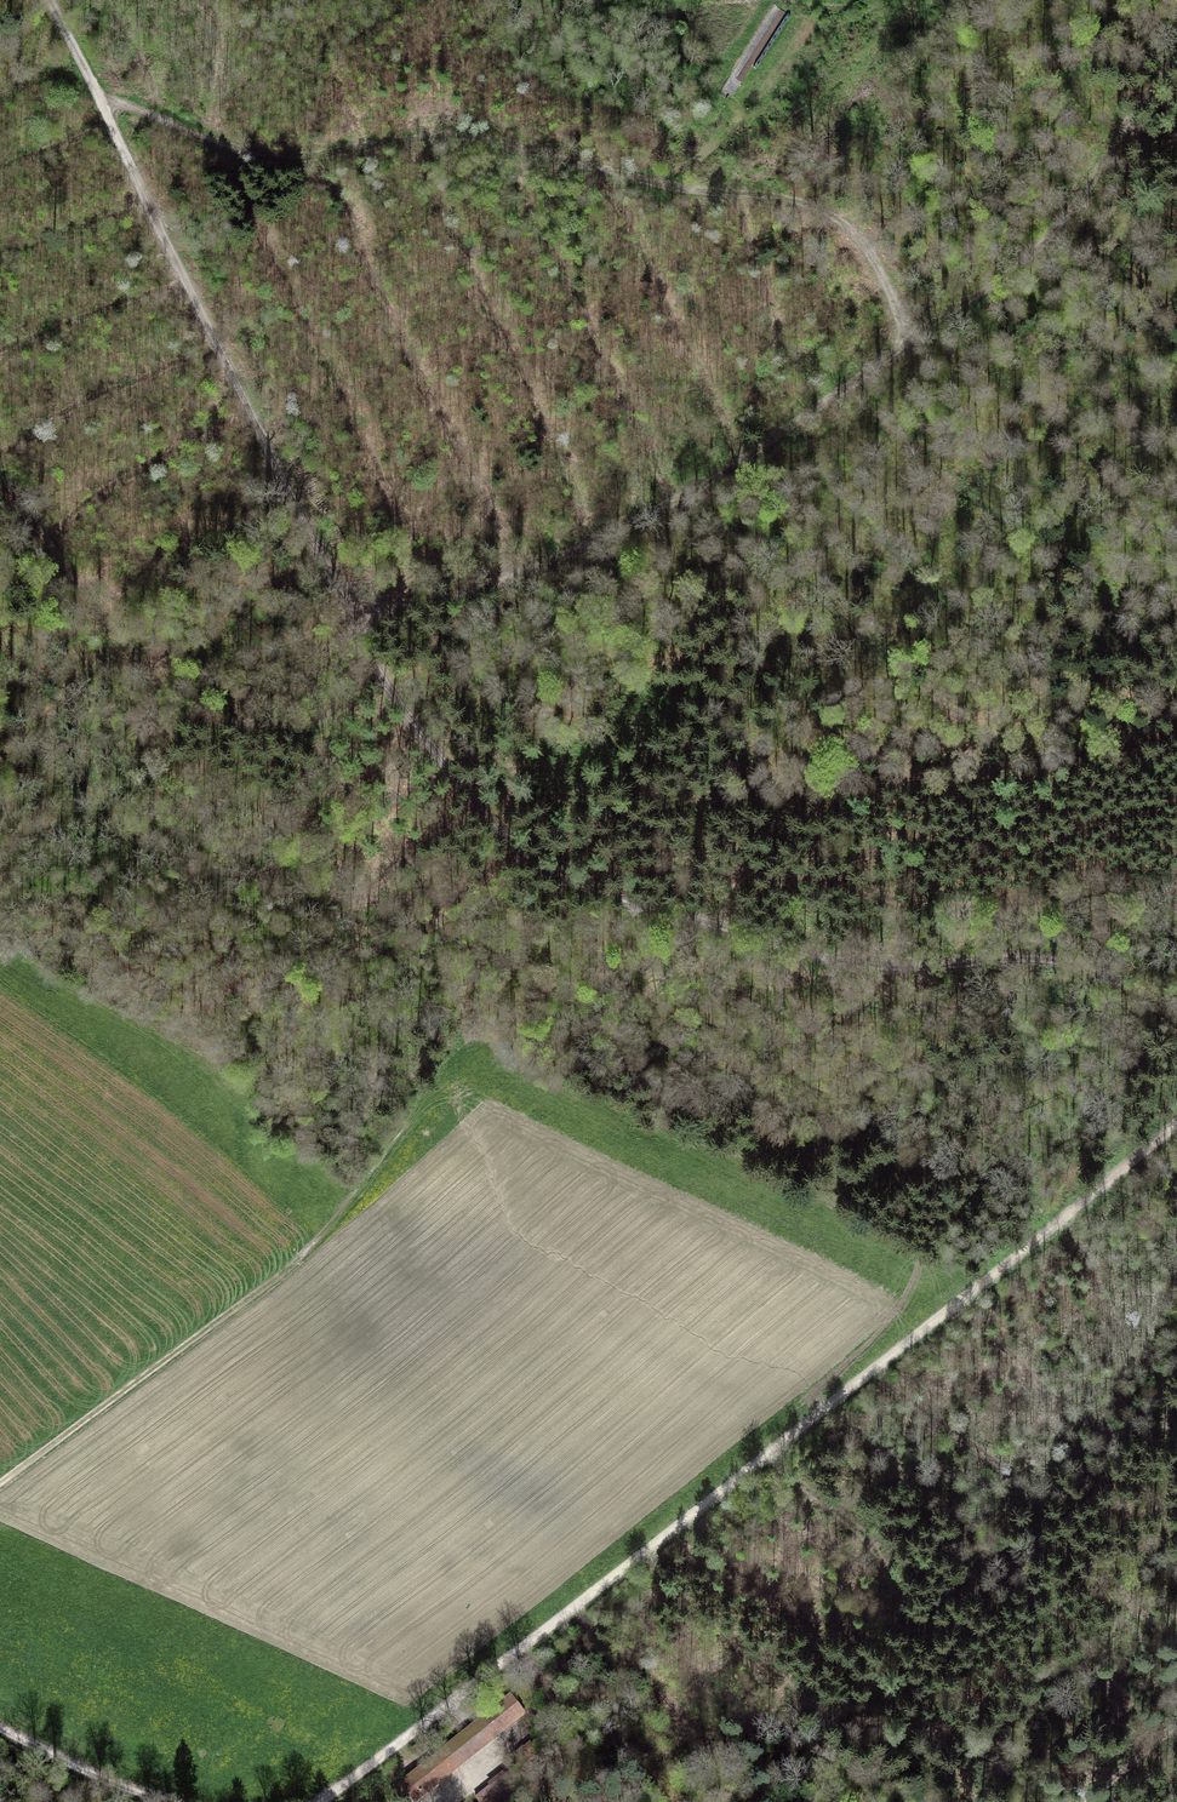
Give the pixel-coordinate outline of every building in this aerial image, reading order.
[(734,93),(784,15),(773,8),(724,86),(734,93)] [(526,1715),(514,1699),(402,1785),(415,1801),(526,1715)] [(477,1796),(481,1801),(505,1801),(506,1801),(513,1801),(521,1796),(507,1775),(477,1796)]
